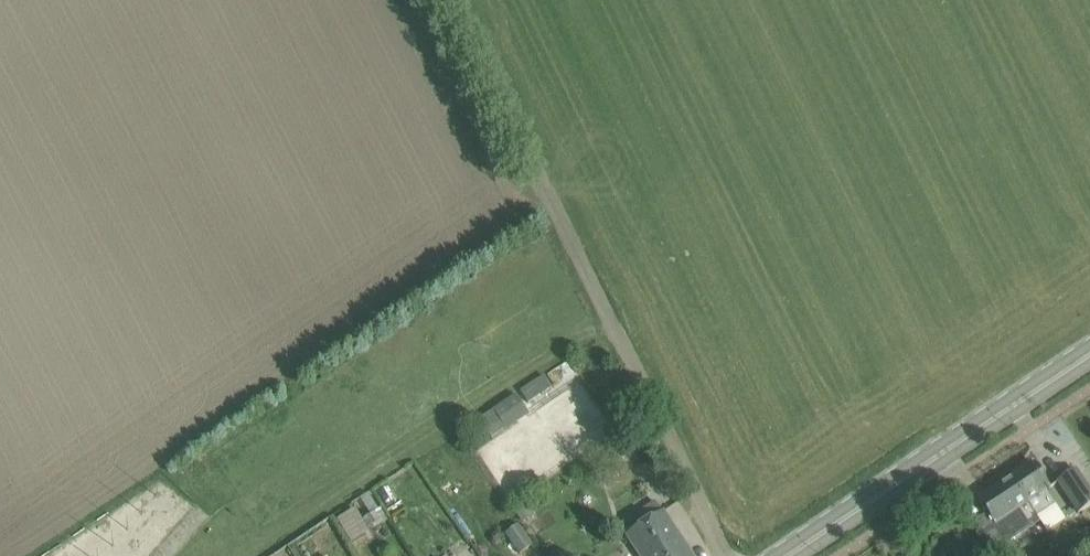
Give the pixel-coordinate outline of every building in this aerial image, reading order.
[(529,402),(551,387),(543,376),(521,391),(529,402)] [(492,438),(507,428),(494,409),(480,419),(480,420),(492,438)] [(1047,491),(1051,488),(1034,462),(1010,477),(1023,497),(1037,517),(1056,504),(1047,491)] [(1078,513),(1081,511),(1089,524),(1089,491),(1077,470),(1058,482),(1078,513)] [(1007,541),(993,551),(997,555),(1023,555),(1013,541),(1032,528),(1028,523),(1037,517),(1023,497),(1010,477),(978,499),(988,514),(1007,541)] [(535,514),(527,500),(514,508),(522,522),(535,514)] [(389,522),(381,508),(368,517),(377,530),(389,522)] [(353,544),(370,533),(356,509),(338,520),(353,544)] [(664,511),(627,536),(640,555),(694,555),(664,511)] [(507,535),(521,554),(534,544),(514,516),(500,526),(507,535)]
